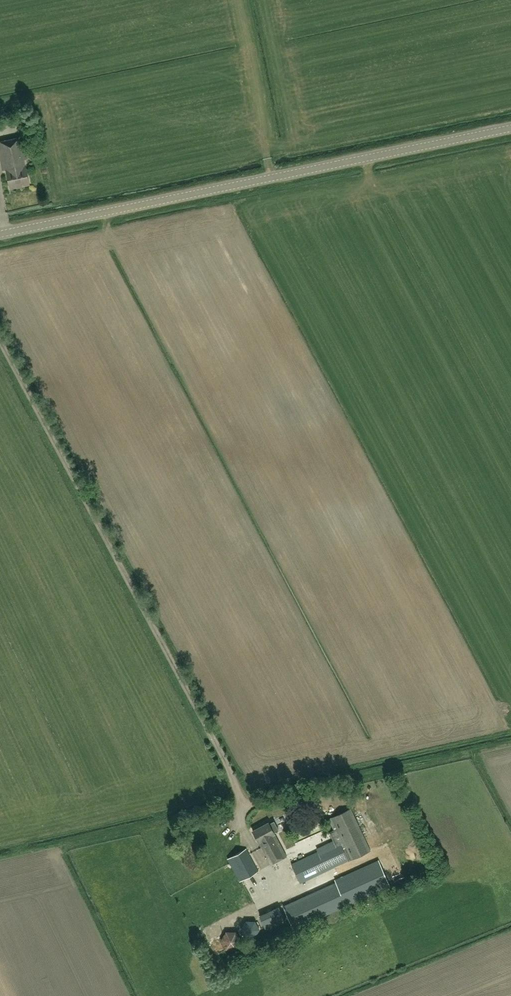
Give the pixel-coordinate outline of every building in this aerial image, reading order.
[(22,134),(0,139),(0,155),(3,168),(6,168),(11,188),(30,184),(24,158),(28,157),(22,134)] [(334,830),(330,832),(334,841),(317,849),(318,851),(292,864),(301,883),(370,849),(351,809),(329,819),(334,830)] [(268,822),(253,830),(272,864),(287,856),(268,822)] [(258,871),(247,848),(228,858),(240,881),(258,871)] [(284,905),(295,929),(390,885),(378,859),(335,879),(336,881),(284,905)] [(260,914),(261,917),(255,920),(246,920),(241,929),(246,937),(255,937),(259,929),(262,933),(287,922),(279,905),(260,914)] [(217,953),(226,950),(223,941),(214,944),(217,953)]
